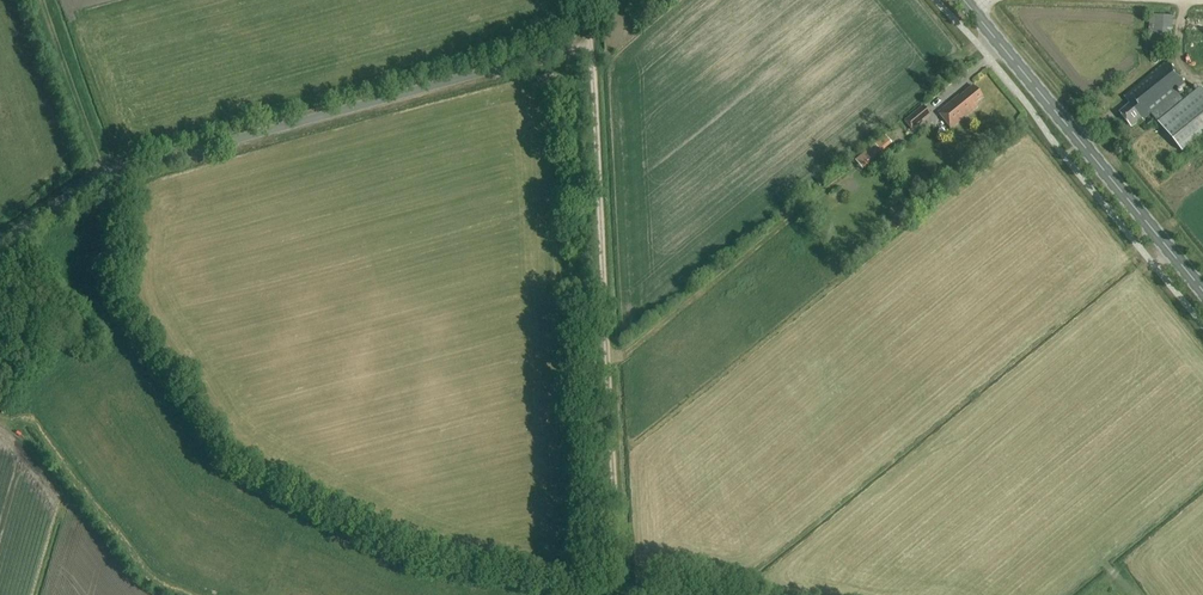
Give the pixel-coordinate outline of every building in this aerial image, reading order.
[(1168,17),(1151,16),(1149,47),(1166,48),(1168,17)] [(1177,93),(1186,86),(1167,62),(1124,97),(1130,105),(1120,113),(1131,128),(1142,119),(1143,120),(1151,114),(1182,152),(1202,136),(1202,90),(1202,88),(1185,102),(1177,93)] [(974,104),(982,98),(973,86),(960,97),(959,96),(938,113),(951,129),(977,107),(974,104)] [(912,130),(930,115),(923,106),(904,121),(912,130)] [(1155,125),(1151,119),(1146,124),(1150,129),(1155,125)] [(891,144),(884,136),(854,162),(860,170),(891,144)]
